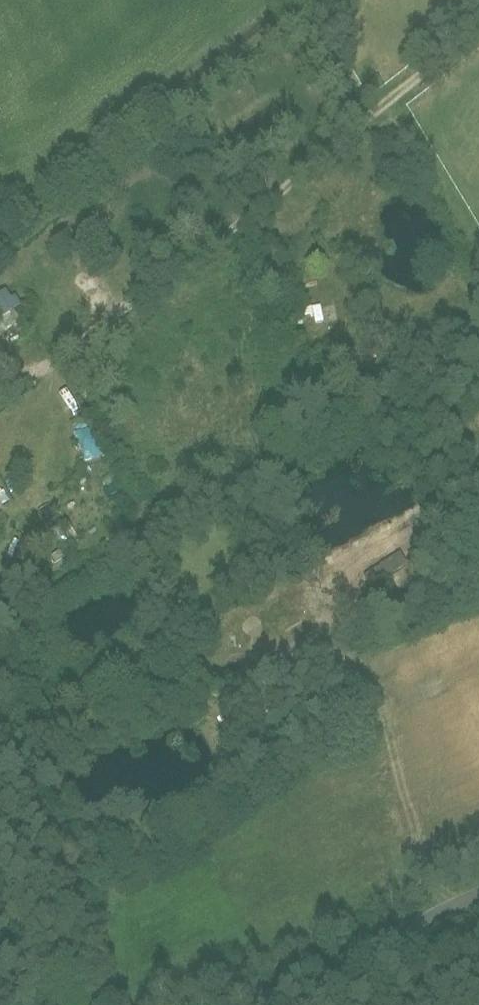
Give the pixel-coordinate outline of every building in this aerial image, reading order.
[(14,305),(0,287),(0,316),(14,305)] [(87,462),(103,457),(92,426),(76,432),(87,462)]
